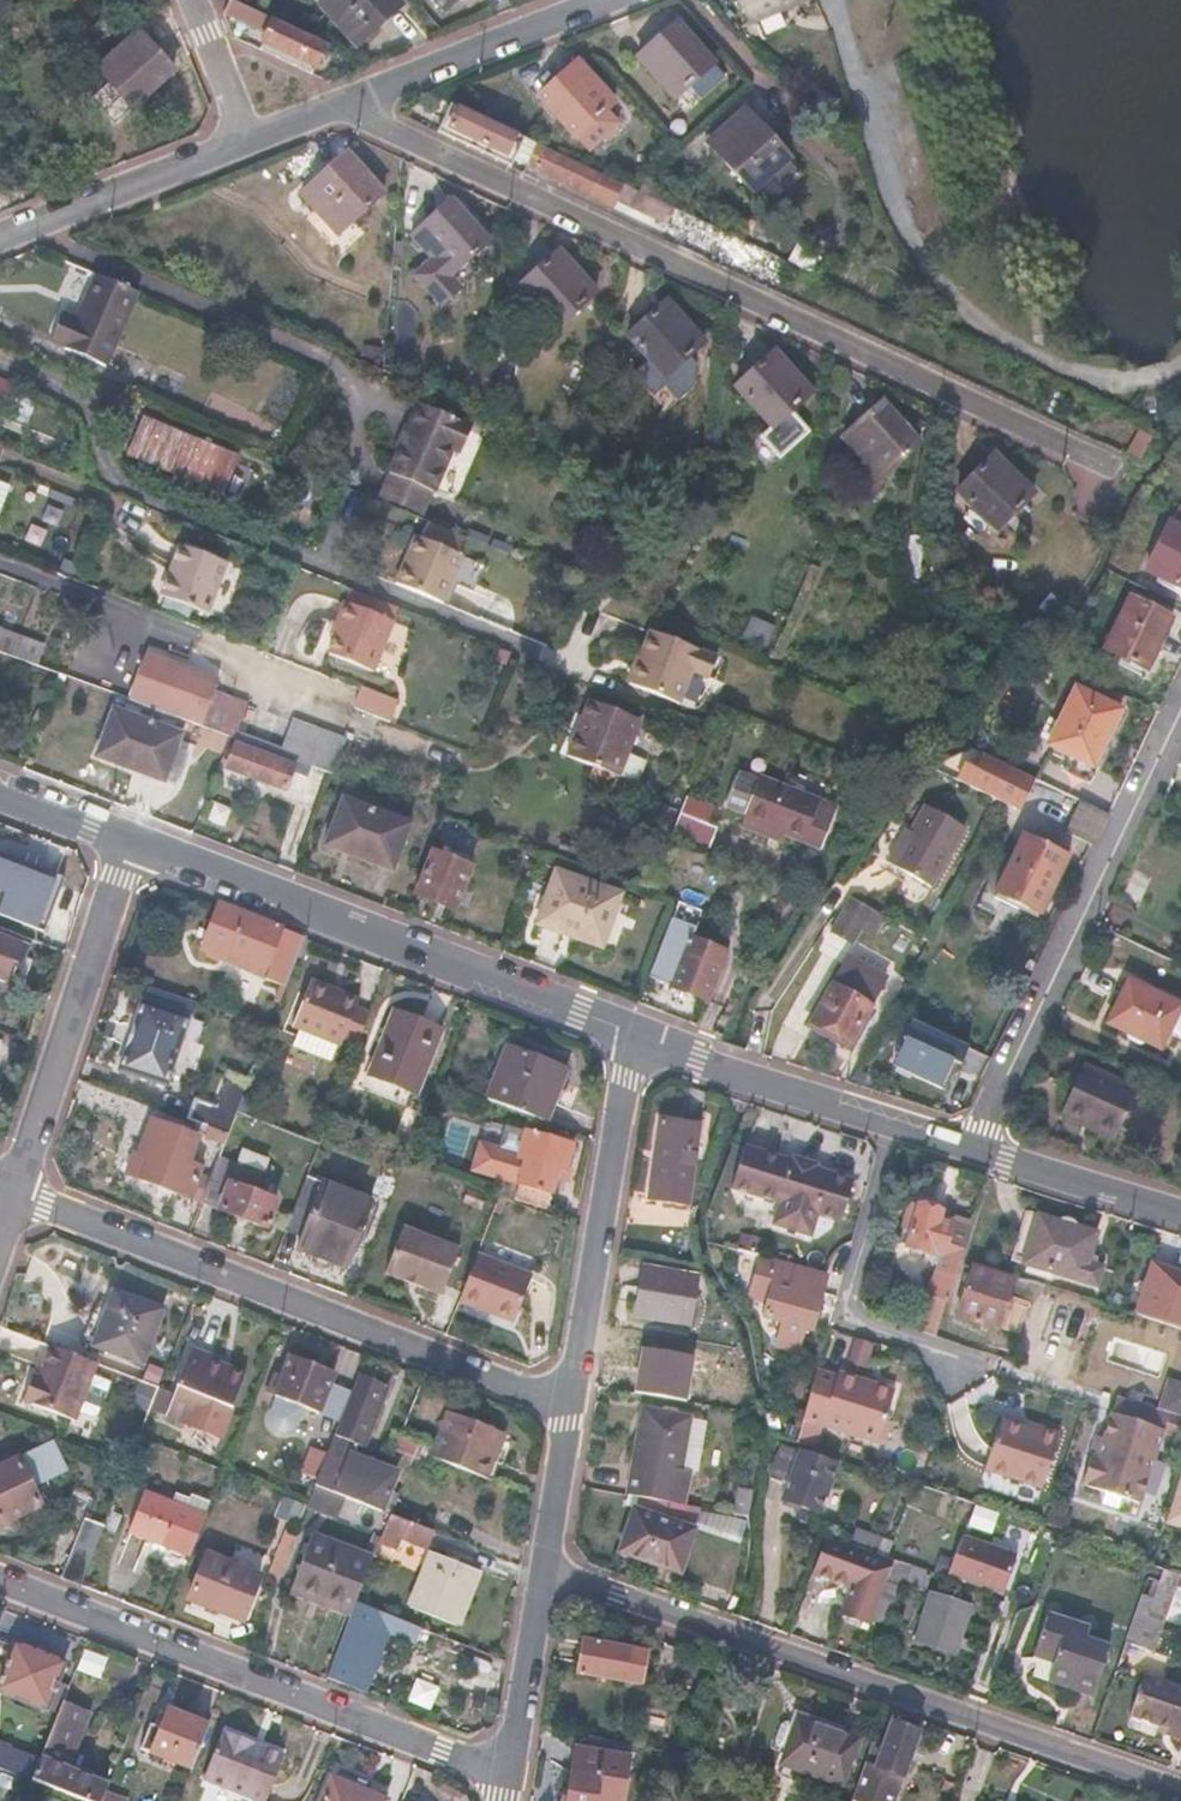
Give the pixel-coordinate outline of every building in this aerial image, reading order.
[(392,0),(326,0),(318,8),(355,48),(399,7),(392,0)] [(445,13),(458,0),(432,0),(445,13)] [(753,29),(818,6),(816,0),(743,0),(753,29)] [(225,16),(265,35),(261,44),(314,69),(325,46),(260,15),(230,1),(225,16)] [(713,67),(676,25),(635,60),(672,101),(713,67)] [(137,32),(96,69),(129,106),(170,68),(137,32)] [(575,64),(534,99),(582,155),(611,130),(599,115),(610,105),(575,64)] [(457,108),(448,104),(439,124),(448,129),(457,108)] [(457,108),(448,129),(504,155),(514,135),(457,108)] [(735,115),(701,148),(748,198),(783,163),(735,115)] [(439,124),(435,132),(509,167),(513,159),(504,155),(448,129),(439,124)] [(523,139),(514,135),(504,155),(513,159),(523,139)] [(536,145),(526,166),(612,208),(616,199),(665,222),(671,209),(634,191),(536,145)] [(344,155),(297,199),(320,222),(311,230),(335,253),(361,229),(354,222),(381,196),(344,155)] [(444,202),(407,238),(425,256),(408,273),(441,308),(458,291),(448,282),(486,246),(444,202)] [(555,253),(517,289),(554,329),(592,294),(555,253)] [(73,321),(57,314),(45,341),(61,348),(60,351),(101,368),(134,295),(92,276),(73,321)] [(664,304),(625,339),(663,381),(701,345),(664,304)] [(772,354),(734,389),(771,428),(759,440),(778,460),(807,433),(789,413),(810,395),(772,354)] [(6,404),(13,388),(0,382),(0,401),(6,404)] [(886,407),(849,442),(866,462),(855,472),(873,491),(923,447),(886,407)] [(474,433),(420,410),(390,480),(434,499),(454,456),(463,460),(474,433)] [(142,421),(133,418),(126,436),(135,440),(142,421)] [(142,421),(135,440),(128,456),(223,493),(236,459),(142,421)] [(1033,491),(993,455),(955,495),(995,532),(1033,491)] [(434,499),(390,480),(380,504),(421,521),(424,522),(434,499)] [(1179,505),(1170,522),(1169,521),(1145,571),(1180,588),(1180,506),(1179,505)] [(420,541),(414,539),(408,554),(413,556),(420,541)] [(413,556),(408,554),(395,586),(443,606),(463,559),(420,541),(413,556)] [(230,566),(185,549),(166,599),(210,616),(230,566)] [(1147,670),(1172,618),(1128,597),(1103,649),(1147,670)] [(339,626),(345,628),(340,640),(333,658),(378,677),(398,628),(347,606),(339,626)] [(345,628),(339,626),(334,638),(340,640),(345,628)] [(0,630),(0,654),(9,657),(17,637),(0,630)] [(42,647),(17,637),(9,657),(34,667),(42,647)] [(715,665),(649,638),(630,684),(680,705),(691,677),(707,683),(715,665)] [(215,683),(143,655),(124,700),(229,740),(231,740),(245,706),(211,694),(215,683)] [(630,684),(628,690),(677,710),(680,705),(630,684)] [(1094,766),(1121,710),(1076,688),(1048,745),(1067,753),(1060,770),(1089,784),(1097,768),(1094,766)] [(361,692),(354,710),(390,724),(397,706),(361,692)] [(643,725),(590,704),(568,760),(621,781),(643,725)] [(183,738),(115,713),(98,761),(166,786),(183,738)] [(344,745),(290,725),(278,758),(329,777),(331,778),(344,745)] [(284,767),(234,748),(225,771),(276,790),(284,767)] [(1006,801),(1014,783),(979,765),(970,784),(1006,801)] [(840,815),(761,782),(741,829),(780,846),(784,837),(823,854),(840,815)] [(1071,818),(1079,802),(1045,786),(1036,805),(1057,815),(1058,814),(1058,812),(1071,818)] [(409,826),(340,799),(325,840),(393,867),(409,826)] [(931,888),(965,827),(925,806),(911,832),(906,829),(887,863),(931,888)] [(714,829),(678,815),(670,835),(706,849),(714,829)] [(1040,913),(1067,858),(1023,837),(996,892),(1040,913)] [(3,892),(0,899),(0,913),(41,929),(60,879),(0,854),(0,891),(3,892)] [(452,864),(430,856),(414,898),(453,913),(470,871),(466,870),(452,864)] [(470,861),(455,856),(452,864),(466,870),(470,861)] [(614,898),(554,876),(536,924),(596,946),(614,898)] [(885,917),(849,896),(829,930),(855,945),(864,928),(876,935),(885,917)] [(218,904),(217,907),(199,953),(243,970),(245,964),(288,980),(304,940),(305,937),(218,904)] [(725,944),(671,922),(651,970),(705,993),(718,964),(725,944)] [(0,939),(0,979),(2,980),(9,963),(18,966),(26,945),(4,937),(3,940),(0,939)] [(850,1045),(888,978),(848,956),(810,1023),(850,1045)] [(1180,1008),(1180,1006),(1129,981),(1109,1024),(1160,1048),(1168,1031),(1180,1038),(1180,1008)] [(357,1000),(309,983),(291,1030),(295,1032),(289,1047),(329,1062),(335,1046),(339,1047),(342,1038),(354,1008),(357,1000)] [(195,1003),(148,986),(119,1066),(163,1082),(186,1017),(191,1018),(195,1003)] [(441,1025),(396,1007),(364,1087),(403,1103),(409,1089),(415,1091),(441,1025)] [(368,1013),(354,1008),(342,1038),(357,1044),(368,1013)] [(945,1097),(966,1047),(912,1024),(891,1074),(945,1097)] [(565,1070),(507,1047),(486,1097),(546,1120),(565,1070)] [(1116,1141),(1138,1091),(1082,1065),(1060,1116),(1116,1141)] [(221,1108),(199,1101),(191,1119),(227,1132),(234,1113),(248,1079),(235,1074),(221,1108)] [(198,1137),(152,1119),(131,1174),(199,1201),(208,1178),(196,1173),(199,1165),(189,1161),(198,1137)] [(697,1129),(662,1123),(656,1159),(691,1165),(697,1129)] [(521,1151),(482,1138),(474,1165),(519,1179),(519,1181),(550,1190),(552,1191),(558,1166),(564,1168),(571,1140),(528,1126),(521,1151)] [(753,1174),(747,1193),(775,1202),(769,1224),(808,1236),(815,1215),(836,1222),(849,1180),(810,1167),(784,1159),(747,1147),(740,1170),(753,1174)] [(811,1162),(786,1153),(784,1159),(810,1167),(811,1162)] [(217,1157),(208,1178),(199,1201),(266,1227),(276,1202),(255,1194),(262,1176),(217,1157)] [(691,1165),(656,1159),(649,1199),(684,1206),(691,1165)] [(753,1174),(740,1170),(734,1189),(747,1193),(753,1174)] [(372,1201),(306,1176),(284,1232),(302,1239),(298,1249),(356,1273),(370,1237),(368,1236),(379,1207),(371,1204),(372,1201)] [(550,1190),(519,1181),(514,1195),(546,1205),(550,1190)] [(481,1204),(485,1196),(466,1188),(463,1196),(481,1204)] [(914,1203),(905,1200),(896,1226),(905,1229),(914,1203)] [(914,1203),(905,1229),(899,1248),(921,1256),(924,1246),(937,1251),(947,1222),(934,1218),(936,1211),(914,1203)] [(924,1246),(921,1256),(934,1261),(922,1297),(940,1303),(968,1221),(949,1215),(947,1222),(937,1251),(924,1246)] [(1090,1233),(1033,1216),(1019,1266),(1075,1283),(1090,1233)] [(438,1295),(456,1249),(400,1227),(382,1273),(438,1295)] [(765,1244),(740,1237),(736,1252),(758,1257),(762,1258),(765,1244)] [(529,1277),(474,1256),(455,1303),(511,1325),(529,1277)] [(762,1258),(758,1257),(748,1296),(766,1300),(761,1317),(780,1322),(773,1349),(794,1354),(801,1327),(809,1329),(824,1274),(822,1273),(762,1258)] [(706,1270),(693,1268),(690,1287),(718,1293),(706,1270)] [(1147,1268),(1131,1317),(1180,1334),(1180,1279),(1147,1268)] [(684,1277),(641,1269),(632,1318),(686,1327),(691,1299),(680,1297),(684,1277)] [(1005,1284),(967,1272),(950,1322),(989,1334),(1005,1284)] [(161,1308),(112,1289),(92,1344),(140,1363),(161,1308)] [(853,1340),(847,1366),(866,1370),(873,1345),(853,1340)] [(40,1375),(34,1373),(23,1400),(74,1420),(97,1364),(51,1346),(40,1375)] [(209,1354),(189,1346),(175,1381),(178,1382),(166,1415),(219,1436),(244,1370),(227,1363),(225,1368),(219,1366),(221,1361),(208,1356),(209,1354)] [(333,1371),(290,1354),(273,1394),(317,1412),(333,1371)] [(649,1370),(628,1366),(623,1389),(644,1394),(649,1370)] [(893,1396),(816,1369),(802,1423),(875,1450),(893,1396)] [(151,1388),(157,1376),(146,1371),(128,1405),(144,1413),(156,1391),(151,1388)] [(355,1379),(341,1374),(334,1392),(348,1398),(355,1379)] [(355,1379),(348,1398),(314,1484),(381,1510),(396,1473),(355,1457),(382,1386),(356,1376),(355,1379)] [(1178,1389),(1169,1417),(1180,1421),(1180,1390),(1178,1389)] [(1091,1461),(1086,1460),(1078,1486),(1084,1488),(1082,1492),(1095,1496),(1099,1510),(1112,1515),(1123,1505),(1134,1509),(1158,1436),(1165,1415),(1111,1398),(1097,1444),(1091,1461)] [(502,1431),(449,1411),(435,1447),(431,1458),(485,1478),(502,1431)] [(684,1419),(639,1411),(630,1463),(675,1471),(684,1419)] [(1165,1415),(1158,1436),(1180,1444),(1180,1421),(1169,1417),(1165,1415)] [(1032,1440),(994,1427),(977,1475),(1036,1496),(1054,1443),(1033,1435),(1032,1440)] [(1097,1444),(1092,1443),(1086,1460),(1091,1461),(1097,1444)] [(53,1444),(0,1468),(0,1523),(40,1504),(31,1485),(65,1470),(53,1444)] [(802,1460),(785,1457),(781,1475),(799,1479),(802,1460)] [(799,1479),(781,1475),(774,1506),(812,1515),(823,1464),(802,1460),(799,1479)] [(675,1471),(630,1463),(625,1497),(677,1506),(683,1473),(675,1471)] [(1176,1474),(1160,1525),(1180,1531),(1180,1475),(1176,1474)] [(314,1484),(307,1502),(350,1519),(353,1511),(367,1517),(364,1525),(382,1532),(390,1514),(381,1510),(314,1484)] [(204,1513),(143,1489),(127,1532),(188,1556),(204,1513)] [(751,1493),(735,1491),(733,1517),(749,1520),(751,1493)] [(690,1531),(632,1511),(622,1539),(632,1543),(627,1556),(677,1573),(690,1531)] [(733,1517),(709,1512),(701,1543),(724,1550),(733,1517)] [(430,1530),(390,1514),(382,1532),(379,1537),(398,1545),(401,1538),(424,1546),(430,1530)] [(104,1526),(84,1518),(61,1577),(81,1585),(104,1526)] [(1018,1553),(963,1535),(949,1575),(1004,1594),(1018,1553)] [(370,1559),(311,1536),(288,1591),(349,1615),(354,1600),(370,1559)] [(824,1536),(811,1572),(830,1579),(829,1584),(849,1591),(840,1616),(868,1626),(884,1578),(890,1559),(885,1557),(824,1536)] [(261,1573),(206,1551),(187,1598),(242,1619),(252,1594),(261,1573)] [(477,1573),(428,1553),(407,1607),(456,1626),(477,1573)] [(925,1572),(890,1559),(884,1578),(918,1590),(925,1572)] [(818,1598),(804,1593),(794,1620),(809,1625),(818,1598)] [(268,1601),(252,1594),(242,1619),(258,1626),(268,1601)] [(971,1609),(933,1596),(917,1642),(954,1655),(971,1609)] [(1166,1607),(1140,1598),(1125,1642),(1151,1652),(1166,1607)] [(354,1600),(349,1615),(325,1676),(344,1684),(367,1633),(378,1638),(383,1627),(412,1638),(417,1626),(354,1600)] [(1034,1653),(1039,1655),(1032,1675),(1092,1696),(1108,1651),(1085,1642),(1090,1630),(1047,1615),(1034,1653)] [(14,1644),(0,1679),(0,1694),(44,1711),(62,1663),(14,1644)] [(642,1654),(581,1644),(576,1675),(637,1686),(642,1654)] [(1142,1674),(1128,1715),(1165,1728),(1180,1734),(1180,1688),(1142,1674)] [(36,1764),(30,1780),(84,1800),(86,1800),(91,1790),(103,1795),(108,1781),(95,1776),(92,1781),(62,1770),(84,1712),(60,1702),(36,1764)] [(161,1730),(149,1726),(139,1751),(190,1770),(207,1727),(167,1712),(161,1730)] [(775,1748),(783,1750),(778,1765),(839,1786),(855,1740),(794,1719),(791,1725),(783,1722),(777,1725),(772,1741),(775,1748)] [(1180,1734),(1165,1728),(1163,1735),(1178,1740),(1180,1734)] [(222,1733),(204,1779),(260,1800),(266,1800),(283,1757),(222,1733)] [(18,1775),(30,1780),(36,1764),(0,1750),(0,1768),(18,1775)] [(576,1750),(567,1800),(621,1800),(629,1760),(576,1750)] [(861,1769),(850,1800),(893,1800),(899,1783),(861,1769)] [(329,1779),(320,1800),(377,1800),(329,1779)] [(103,1795),(91,1790),(86,1800),(118,1800),(103,1795)]
